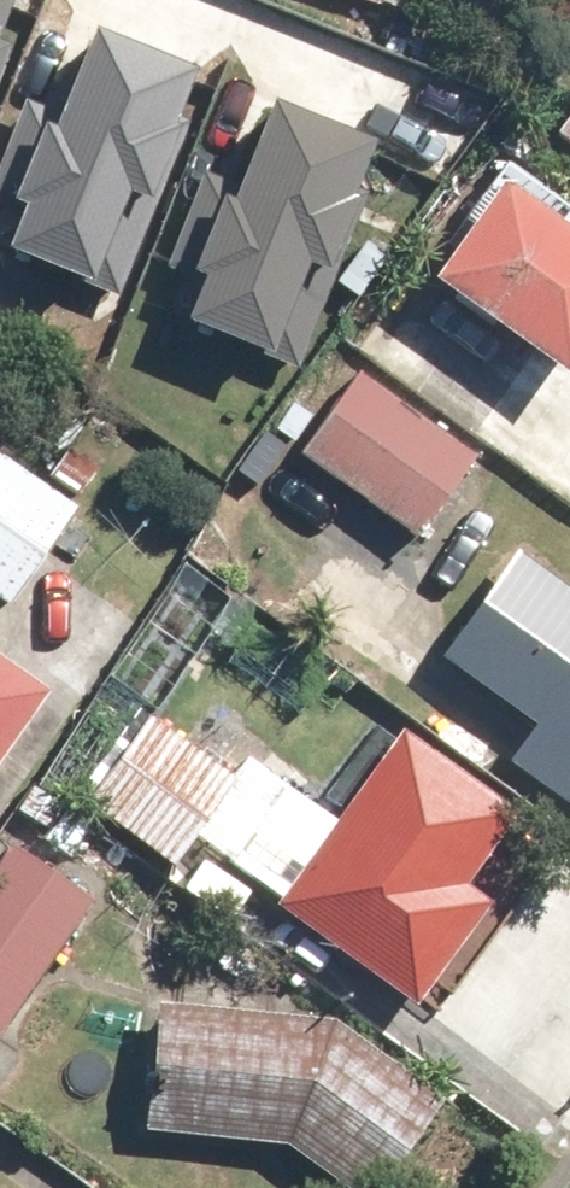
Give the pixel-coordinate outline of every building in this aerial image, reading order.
[(9,0),(0,0),(0,22),(9,0)] [(26,198),(9,243),(116,285),(182,116),(172,112),(192,62),(98,25),(64,112),(43,104),(9,192),(26,198)] [(9,38),(0,35),(0,60),(9,38)] [(203,162),(169,257),(203,269),(187,315),(293,352),(373,130),(269,93),(240,175),(203,162)] [(433,280),(569,374),(569,220),(505,175),(433,280)] [(356,388),(306,460),(424,541),(474,469),(356,388)] [(6,603),(72,514),(0,461),(0,599),(6,603)] [(441,662),(531,724),(507,756),(569,802),(569,595),(515,557),(441,662)] [(48,696),(0,662),(0,763),(48,696)] [(142,721),(88,796),(179,861),(234,786),(142,721)] [(404,994),(430,1013),(503,915),(474,894),(524,822),(402,738),(282,912),(403,995),(404,994)] [(0,877),(0,1029),(83,910),(12,860),(0,877)] [(348,1040),(157,1010),(137,1140),(326,1169),(353,1187),(377,1187),(437,1104),(348,1040)]
